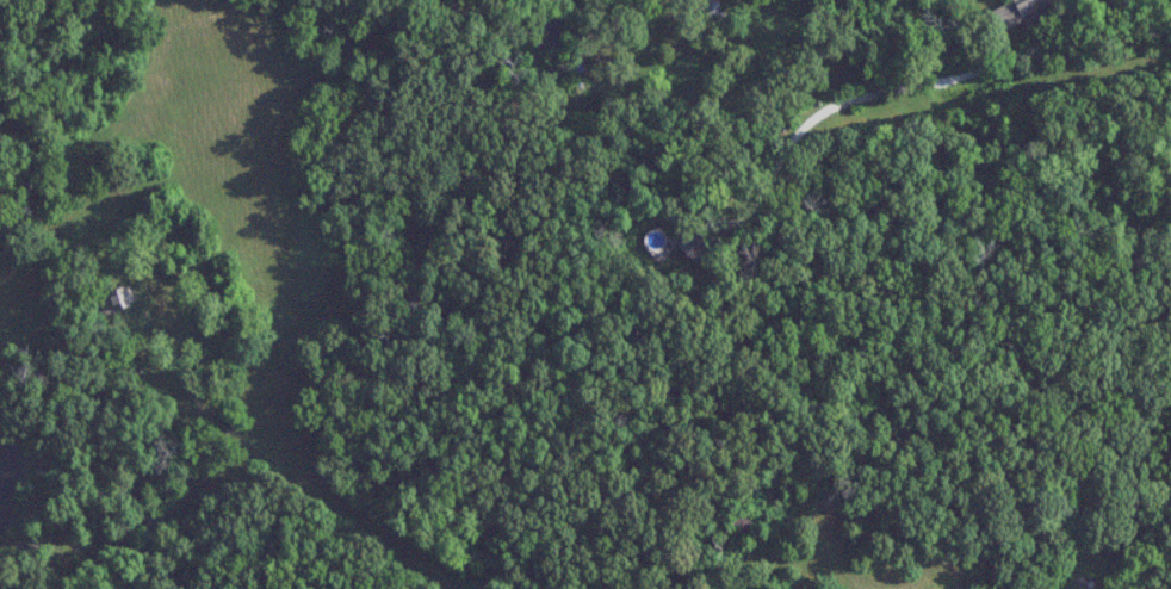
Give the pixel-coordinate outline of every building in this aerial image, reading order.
[(993,9),(1002,31),(1026,21),(1027,25),(1054,13),(1049,0),(1014,0),(993,9)] [(705,269),(723,249),(696,225),(678,244),(705,269)] [(107,309),(134,302),(130,286),(103,293),(107,309)]
